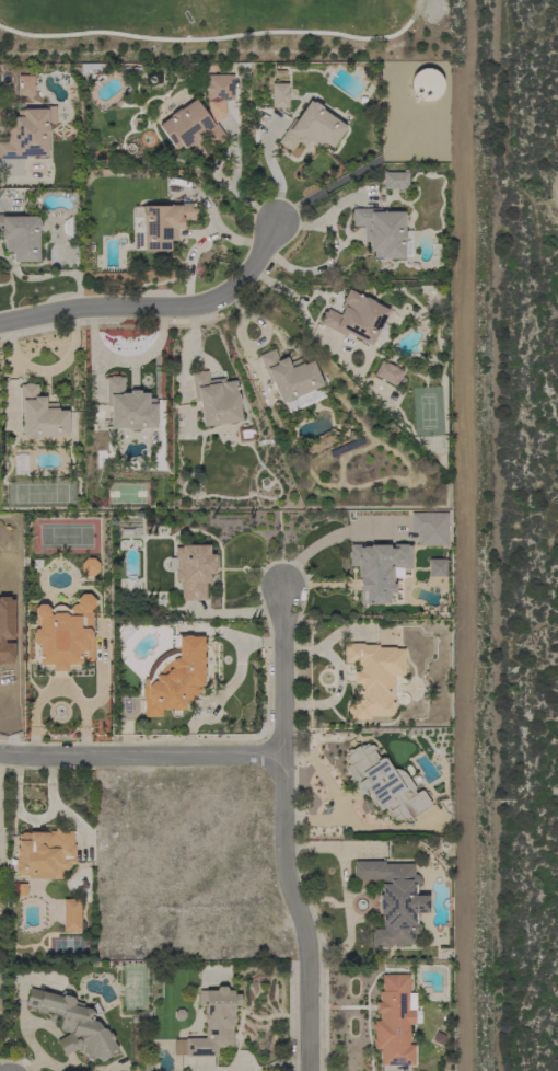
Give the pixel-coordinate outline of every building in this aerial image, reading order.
[(440,94),(438,96),(435,99),(433,100),(430,101),(428,102),(425,102),(422,102),(419,101),(417,100),(415,97),(412,95),(410,93),(409,90),(409,88),(408,84),(409,82),(409,79),(411,77),(412,73),(415,72),(417,70),(420,69),(422,68),(426,68),(429,68),(431,69),(434,70),(437,72),(439,74),(440,77),(441,80),(442,82),(442,85),(442,89),(441,91),(440,94)] [(31,75),(16,75),(16,95),(31,95),(31,75)] [(232,76),(232,100),(206,100),(206,93),(206,85),(205,85),(205,82),(206,82),(206,76),(232,76)] [(270,83),(287,83),(287,90),(288,90),(288,101),(287,101),(287,108),(270,108),(270,83)] [(226,138),(212,148),(204,135),(198,138),(200,140),(191,147),(190,145),(184,150),(181,146),(175,150),(172,145),(171,146),(156,126),(170,117),(168,116),(177,108),(178,110),(194,99),(207,117),(210,115),(226,138)] [(330,148),(322,142),(318,148),(307,140),(304,147),(298,141),(291,151),(287,149),(287,150),(280,146),(280,145),(277,142),(293,118),(295,119),(309,101),(312,103),(313,102),(322,107),(319,110),(345,127),(330,148)] [(24,159),(0,159),(0,142),(7,142),(7,126),(11,126),(11,117),(16,117),(16,111),(22,111),(22,110),(45,110),(45,106),(55,106),(55,124),(47,124),(47,125),(48,125),(48,137),(47,137),(47,156),(24,156),(24,159)] [(383,172),(403,172),(403,170),(407,170),(407,172),(407,189),(400,189),(390,189),(383,189),(383,172)] [(133,206),(142,206),(166,206),(166,204),(191,204),(191,207),(195,207),(195,209),(197,209),(197,215),(195,215),(195,217),(194,217),(194,221),(183,221),(182,229),(176,228),(176,240),(170,240),(170,251),(133,251),(133,233),(132,233),(132,218),(133,218),(133,206)] [(410,230),(410,256),(403,256),(403,258),(379,258),(379,257),(373,257),(373,251),(368,251),(368,242),(367,242),(362,242),(362,226),(352,226),(352,221),(351,221),(351,214),(352,214),(351,209),(381,209),(381,212),(403,212),(403,230),(410,230)] [(4,239),(0,239),(0,215),(13,215),(13,217),(37,217),(37,220),(39,220),(39,231),(37,231),(37,262),(12,262),(12,252),(4,252),(4,239)] [(387,326),(385,330),(386,334),(384,338),(381,343),(376,346),(371,344),(370,345),(346,333),(345,337),(319,324),(322,320),(319,319),(324,311),(325,312),(327,309),(339,315),(342,308),(339,307),(342,301),(341,300),(348,289),(364,298),(364,297),(373,301),(373,302),(387,310),(382,323),(387,326)] [(323,396),(287,412),(283,402),(280,403),(271,382),(269,382),(258,356),(272,349),(278,360),(286,357),(288,364),(300,358),(302,365),(312,360),(322,385),(318,387),(323,396)] [(373,375),(380,360),(386,364),(387,364),(396,368),(396,369),(403,371),(395,387),(373,375)] [(202,427),(198,401),(194,402),(190,373),(195,372),(195,371),(201,370),(201,371),(207,371),(208,380),(223,378),(224,382),(235,380),(237,394),(240,404),(239,404),(241,421),(202,427)] [(139,428),(139,429),(129,429),(129,428),(109,428),(109,406),(105,406),(106,378),(111,378),(111,376),(118,377),(123,377),(123,393),(129,393),(129,390),(139,390),(139,393),(148,393),(148,399),(154,399),(154,404),(155,404),(155,428),(139,428)] [(67,437),(37,437),(37,438),(26,438),(26,437),(22,437),(22,414),(20,414),(20,385),(24,385),(24,383),(32,383),(32,384),(36,384),(36,396),(45,396),(45,403),(57,403),(57,411),(67,411),(67,437)] [(446,513),(447,545),(416,545),(416,532),(409,532),(409,513),(446,513)] [(393,601),(387,601),(387,604),(359,604),(359,591),(358,591),(358,577),(357,577),(357,566),(348,566),(349,560),(347,557),(347,552),(349,551),(349,544),(411,544),(410,569),(402,569),(402,578),(393,578),(393,584),(394,584),(394,594),(393,594),(393,601)] [(168,571),(168,557),(174,557),(174,548),(181,548),(181,545),(209,545),(209,554),(213,554),(213,574),(209,574),(209,583),(205,583),(205,600),(181,600),(181,581),(174,581),(174,571),(168,571)] [(80,559),(80,575),(95,575),(96,559),(80,559)] [(444,576),(428,576),(428,560),(444,560),(444,576)] [(77,667),(66,667),(66,671),(51,671),(51,668),(39,668),(39,665),(38,665),(38,645),(34,645),(33,642),(32,640),(31,634),(33,632),(33,629),(35,629),(35,614),(34,614),(34,609),(37,604),(44,604),(48,608),(48,609),(50,609),(53,607),(57,606),(61,606),(65,607),(66,609),(69,609),(69,608),(72,604),(77,604),(75,599),(81,594),(89,594),(93,599),(94,606),(90,611),(92,613),(92,637),(93,637),(93,663),(80,663),(80,665),(77,665),(77,667)] [(142,717),(142,698),(141,695),(141,688),(142,687),(142,679),(149,679),(153,669),(158,663),(164,657),(173,654),(177,653),(177,637),(183,637),(184,635),(189,635),(190,637),(202,636),(202,643),(204,644),(204,649),(202,650),(202,656),(204,658),(204,663),(202,664),(202,667),(204,668),(204,671),(202,675),(202,683),(199,687),(196,687),(199,690),(187,703),(184,700),(184,707),(181,711),(172,711),(170,709),(167,710),(162,710),(161,709),(161,717),(142,717)] [(362,643),(362,645),(377,645),(377,647),(395,647),(395,649),(404,649),(404,673),(402,676),(394,676),(394,713),(391,716),(370,716),(370,721),(350,719),(350,715),(347,713),(347,709),(350,705),(350,701),(354,701),(354,691),(357,691),(357,684),(352,684),(352,671),(357,671),(357,665),(353,665),(353,664),(342,664),(342,644),(362,643)] [(346,753),(347,752),(346,751),(349,749),(350,750),(357,746),(358,747),(360,745),(361,745),(362,746),(365,744),(368,745),(369,745),(371,745),(372,746),(374,749),(372,750),(377,759),(381,758),(382,759),(384,758),(392,770),(393,769),(395,769),(399,770),(404,773),(406,776),(414,787),(414,788),(412,790),(411,790),(415,794),(419,791),(420,791),(422,792),(430,804),(429,805),(429,806),(411,817),(412,819),(411,819),(410,819),(408,816),(404,819),(403,820),(402,819),(399,817),(395,820),(394,820),(393,818),(391,819),(386,814),(386,811),(386,810),(384,807),(380,810),(375,805),(373,806),(368,796),(368,794),(362,785),(361,785),(360,785),(359,785),(358,784),(353,787),(348,778),(349,778),(345,770),(345,769),(347,768),(346,767),(347,765),(349,764),(346,760),(347,760),(346,758),(346,757),(348,756),(346,753)] [(72,845),(74,845),(74,864),(70,864),(70,866),(66,871),(62,871),(62,876),(60,879),(26,879),(26,876),(18,876),(13,872),(13,865),(10,865),(10,860),(14,860),(15,849),(18,849),(18,845),(15,845),(15,840),(18,840),(18,834),(20,834),(21,832),(26,832),(28,834),(28,832),(40,832),(40,834),(42,832),(47,832),(49,834),(49,831),(55,831),(55,828),(67,828),(67,831),(72,831),(72,845)] [(373,944),(371,944),(371,933),(372,933),(372,929),(382,929),(382,924),(381,924),(381,914),(377,914),(377,895),(381,895),(381,884),(382,884),(382,879),(353,879),(353,877),(352,877),(352,865),(353,865),(353,862),(384,862),(384,864),(412,864),(412,875),(416,875),(419,877),(419,883),(416,886),(416,896),(428,896),(427,913),(416,913),(416,923),(419,926),(419,931),(416,934),(414,934),(414,945),(402,945),(402,947),(393,947),(393,945),(388,945),(388,947),(385,947),(385,949),(380,949),(380,947),(373,947),(373,944)] [(25,896),(25,883),(12,883),(12,896),(25,896)] [(80,931),(62,932),(62,899),(80,899),(80,931)] [(419,1011),(419,1023),(414,1023),(414,1024),(408,1024),(408,1027),(408,1043),(408,1045),(414,1045),(414,1064),(380,1064),(380,1049),(374,1049),(374,1046),(372,1046),(372,1039),(374,1039),(374,1030),(372,1030),(372,1024),(374,1024),(374,1021),(379,1021),(379,1013),(374,1013),(375,1002),(379,1002),(379,991),(382,991),(382,975),(409,975),(409,981),(410,981),(410,987),(409,987),(409,991),(408,991),(408,992),(416,992),(415,1010),(414,1010),(414,1011),(419,1011)] [(185,1057),(185,1055),(174,1055),(174,1039),(185,1039),(185,1038),(205,1038),(205,1023),(204,1023),(202,1015),(205,1015),(205,1013),(202,1013),(202,1005),(198,1005),(198,990),(216,990),(216,988),(218,987),(224,987),(226,988),(226,990),(233,990),(233,994),(240,994),(240,1005),(233,1005),(233,1015),(234,1015),(234,1022),(233,1022),(233,1024),(232,1024),(232,1047),(217,1047),(217,1056),(185,1057)] [(97,1022),(101,1028),(105,1029),(107,1034),(109,1033),(113,1039),(112,1040),(116,1048),(108,1052),(111,1056),(100,1061),(98,1058),(94,1057),(91,1058),(91,1061),(86,1060),(86,1058),(85,1058),(85,1053),(78,1052),(75,1049),(65,1056),(56,1041),(70,1033),(60,1030),(60,1029),(59,1028),(61,1015),(46,1012),(46,1014),(36,1012),(37,1009),(24,1005),(28,988),(61,997),(62,995),(71,998),(73,1002),(82,1003),(84,1007),(90,1010),(91,1011),(95,1001),(102,1014),(93,1015),(91,1020),(97,1022)]
